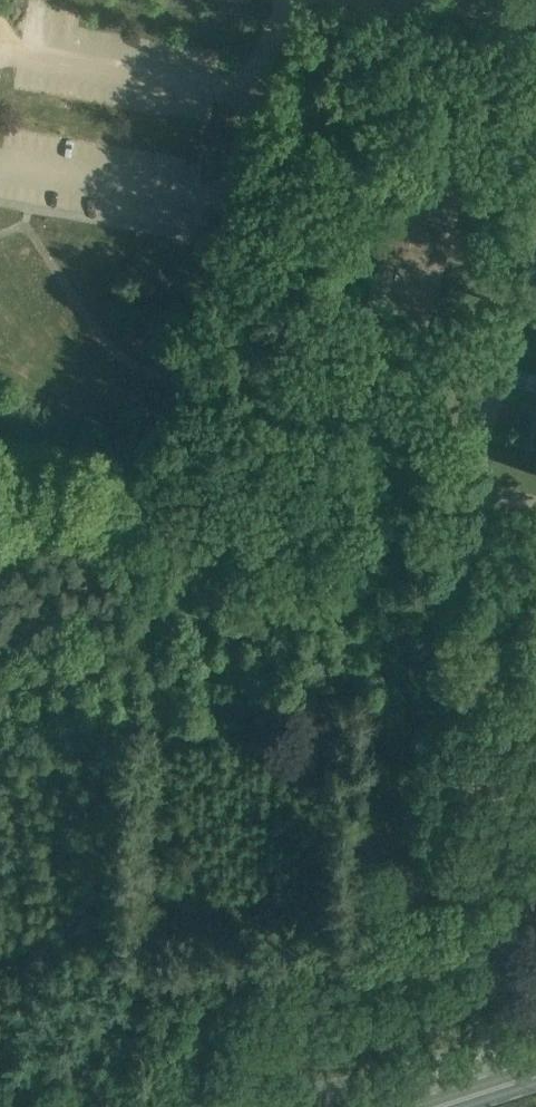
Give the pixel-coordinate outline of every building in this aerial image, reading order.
[(419,157),(415,173),(404,170),(367,304),(428,321),(461,204),(447,200),(452,184),(429,177),(434,161),(419,157)]
